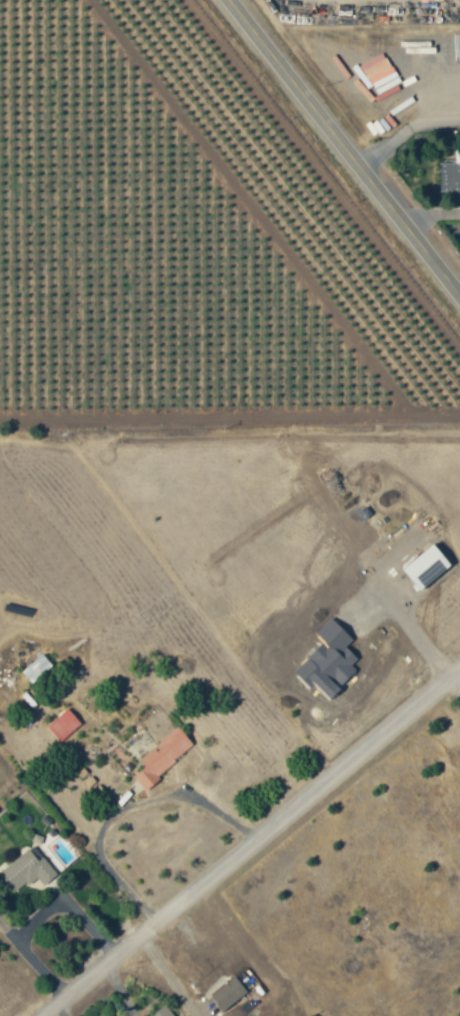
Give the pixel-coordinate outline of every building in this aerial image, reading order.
[(440,163),(440,189),(458,189),(458,197),(459,197),(459,163),(440,163)] [(32,683),(52,664),(42,653),(21,672),(32,683)] [(81,723),(66,708),(46,727),(61,742),(81,723)] [(138,759),(145,767),(133,776),(142,788),(194,746),(178,727),(138,759)] [(38,860),(29,848),(0,870),(0,874),(14,893),(37,876),(44,885),(57,875),(44,856),(38,860)] [(165,1005),(150,1015),(174,1015),(165,1005)]
